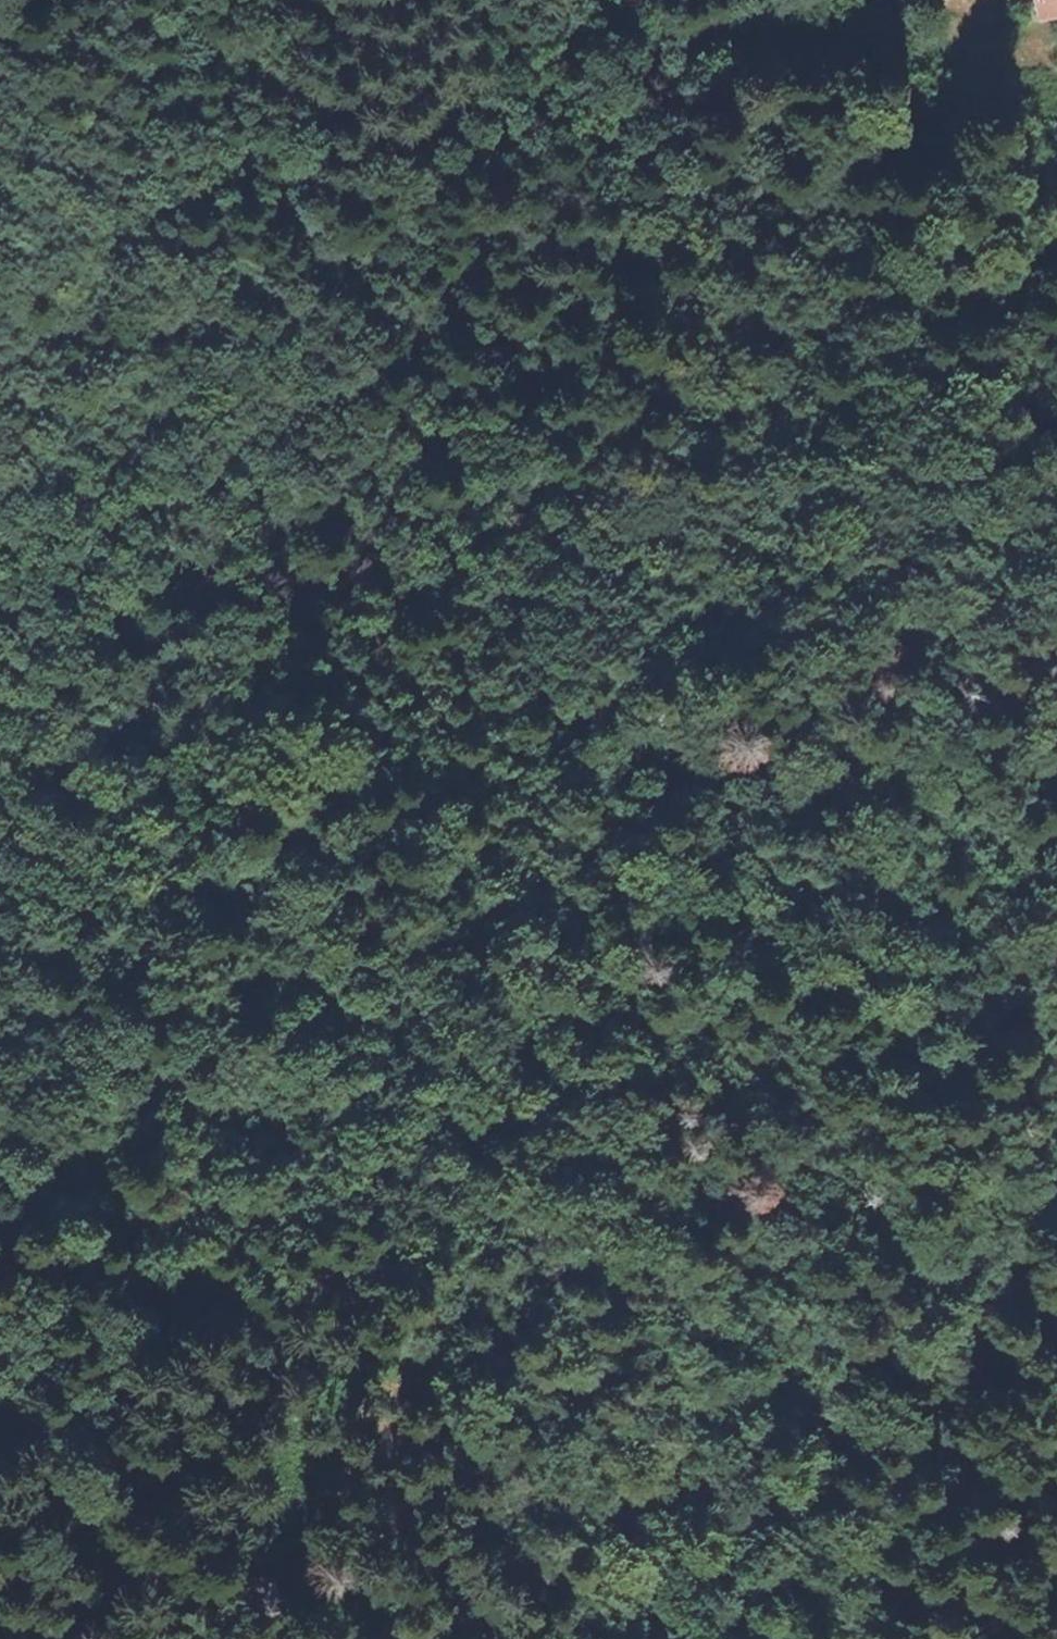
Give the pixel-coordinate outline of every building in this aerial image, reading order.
[(1034,21),(1056,16),(1056,0),(1030,0),(1034,21)]
